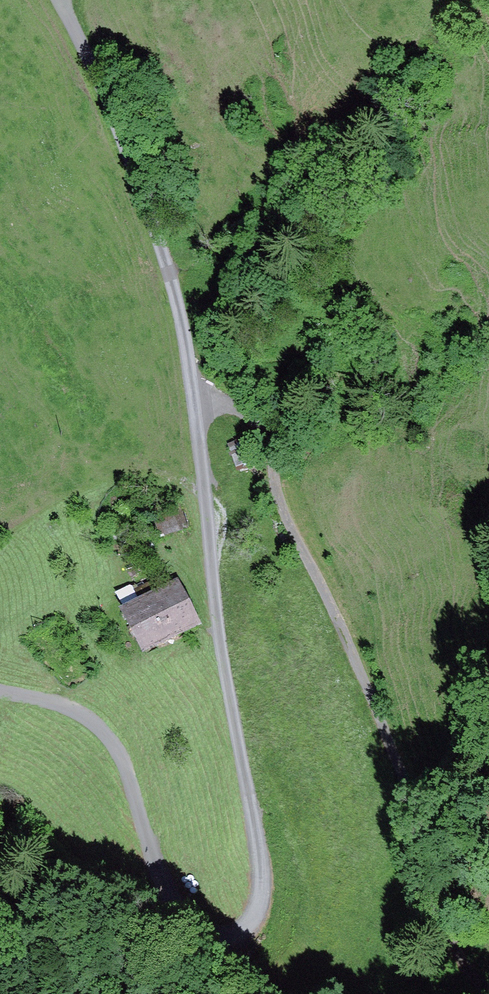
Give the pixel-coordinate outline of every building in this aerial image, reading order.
[(176,505),(152,516),(163,537),(186,526),(176,505)] [(181,582),(126,609),(148,653),(203,625),(181,582)]
